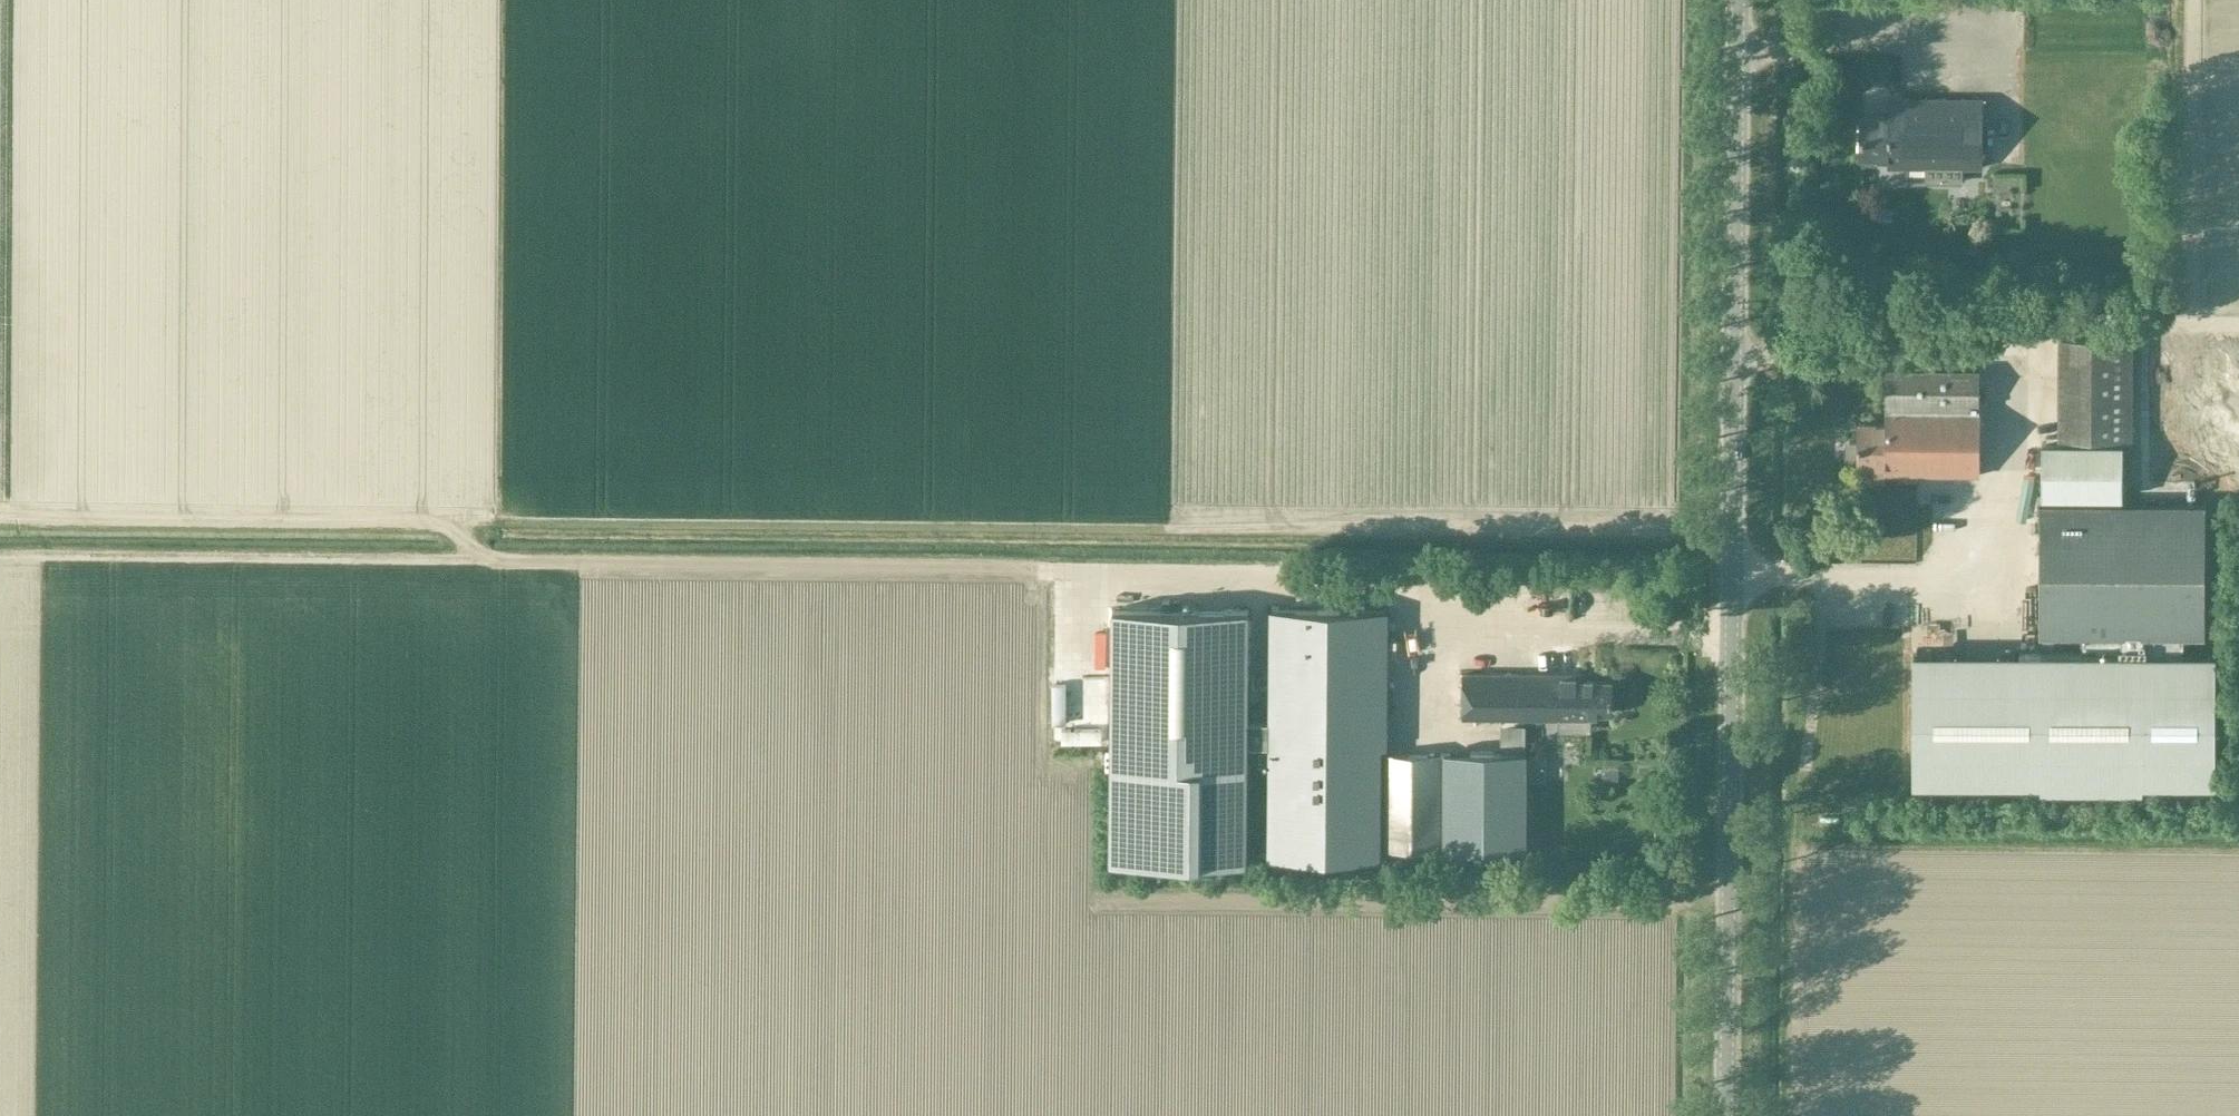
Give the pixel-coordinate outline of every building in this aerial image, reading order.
[(1982,167),(1982,101),(1889,100),(1889,112),(1862,112),(1862,159),(1889,159),(1889,166),(1982,167)] [(2059,334),(2060,436),(2132,436),(2131,334),(2059,334)] [(1850,441),(1845,445),(1845,461),(1850,464),(1858,464),(1858,466),(1885,466),(1885,473),(1978,474),(1979,369),(1886,369),(1886,424),(1859,423),(1858,441),(1850,441)] [(2042,440),(2043,495),(2120,495),(2119,440),(2042,440)] [(1907,519),(1928,518),(1928,496),(1941,496),(1941,488),(1906,488),(1907,519)] [(2182,654),(2182,629),(2206,629),(2205,503),(2043,504),(2043,630),(2081,630),(2081,655),(1913,653),(1912,784),(2041,785),(2041,790),(2142,791),(2142,784),(2214,785),(2215,654),(2182,654)] [(1271,612),(1271,722),(1247,722),(1248,609),(1112,609),(1111,861),(1246,862),(1247,746),(1269,746),(1269,769),(1273,769),(1273,859),(1375,859),(1376,747),(1384,747),(1385,612),(1271,612)] [(1589,713),(1611,713),(1612,682),(1581,682),(1581,675),(1462,674),(1462,719),(1559,719),(1559,726),(1564,731),(1584,731),(1589,727),(1589,713)] [(1501,755),(1440,755),(1440,850),(1525,850),(1525,726),(1501,726),(1501,755)] [(1386,755),(1386,850),(1440,850),(1440,755),(1386,755)]
